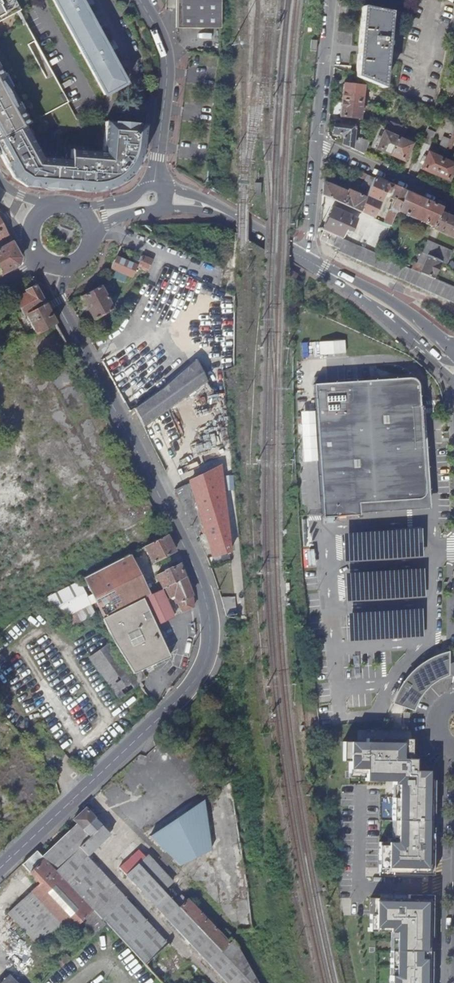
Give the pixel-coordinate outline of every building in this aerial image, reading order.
[(18,11),(12,0),(0,0),(0,21),(18,11)] [(124,82),(80,0),(53,0),(103,93),(124,82)] [(219,30),(221,30),(221,0),(177,0),(177,20),(177,29),(188,29),(219,30)] [(348,15),(349,5),(341,3),(340,14),(348,15)] [(359,51),(356,78),(383,89),(386,53),(390,13),(363,8),(359,51)] [(448,78),(453,55),(447,53),(442,76),(448,78)] [(24,126),(22,121),(25,119),(20,111),(17,112),(13,105),(16,104),(8,88),(7,88),(1,76),(0,74),(0,139),(24,126)] [(344,85),(342,101),(362,104),(363,87),(344,85)] [(360,120),(362,104),(342,101),(340,117),(360,120)] [(70,150),(69,160),(42,158),(25,126),(24,126),(0,139),(0,147),(3,154),(0,155),(0,158),(6,169),(22,183),(36,187),(42,188),(48,188),(64,188),(70,188),(82,192),(86,192),(93,193),(101,192),(106,191),(112,189),(116,187),(120,185),(123,182),(127,179),(130,176),(133,172),(136,169),(138,165),(141,159),(142,154),(143,147),(146,125),(105,122),(102,153),(70,150)] [(376,150),(390,155),(397,139),(402,128),(389,123),(385,133),(383,133),(376,150)] [(353,150),(354,137),(355,127),(334,124),(333,134),(340,135),(343,138),(342,145),(349,148),(353,150)] [(435,133),(427,130),(422,141),(430,145),(435,133)] [(370,143),(354,137),(353,150),(364,155),(370,143)] [(439,150),(445,152),(450,140),(444,138),(439,150)] [(453,142),(453,139),(451,138),(450,140),(445,152),(444,156),(447,157),(453,142)] [(411,145),(397,139),(390,155),(404,161),(411,145)] [(421,169),(435,175),(442,160),(428,154),(421,169)] [(442,160),(435,175),(449,181),(453,168),(453,165),(442,160)] [(362,188),(370,191),(375,179),(360,173),(358,178),(365,181),(362,188)] [(394,201),(384,224),(391,227),(398,212),(406,193),(389,185),(375,179),(370,191),(366,199),(361,213),(374,219),(384,196),(394,201)] [(347,194),(324,183),(323,196),(361,213),(366,199),(348,192),(347,194)] [(443,209),(421,199),(406,193),(398,212),(434,228),(434,229),(453,238),(453,219),(441,213),(443,209)] [(333,207),(323,231),(336,237),(342,239),(352,216),(333,207)] [(434,279),(419,273),(411,270),(379,255),(364,249),(342,239),(336,237),(333,246),(339,249),(338,251),(453,303),(453,288),(434,279)] [(423,254),(427,256),(442,262),(448,265),(451,258),(453,252),(429,241),(423,254)] [(367,242),(364,249),(379,255),(381,249),(367,242)] [(11,243),(0,249),(0,274),(15,266),(20,263),(21,261),(11,243)] [(422,253),(417,265),(422,267),(427,256),(423,254),(422,253)] [(152,260),(143,256),(142,257),(139,256),(137,261),(133,259),(131,263),(135,265),(136,264),(148,270),(152,260)] [(434,279),(442,262),(427,256),(422,267),(419,273),(434,279)] [(113,262),(111,268),(130,276),(135,265),(131,263),(115,257),(113,262)] [(422,267),(417,265),(414,263),(411,270),(419,273),(422,267)] [(113,277),(125,281),(127,275),(115,271),(113,277)] [(291,271),(288,276),(295,280),(298,275),(291,271)] [(45,304),(34,285),(24,291),(26,293),(14,299),(21,312),(20,313),(22,316),(26,314),(45,304)] [(100,286),(80,296),(93,319),(112,308),(108,301),(111,299),(109,297),(107,298),(100,286)] [(49,313),(45,304),(26,314),(37,333),(55,324),(49,313)] [(321,353),(346,353),(346,340),(320,340),(321,353)] [(101,360),(117,389),(128,381),(123,371),(130,367),(128,363),(132,361),(124,347),(101,360)] [(134,408),(143,426),(207,381),(195,359),(134,408)] [(409,378),(313,384),(322,514),(322,517),(359,515),(358,503),(373,502),(414,499),(418,499),(420,498),(423,496),(424,493),(425,490),(422,444),(419,407),(419,401),(418,385),(417,382),(415,380),(412,378),(409,378)] [(182,504),(197,535),(204,533),(212,557),(225,553),(230,551),(221,467),(188,483),(189,483),(175,490),(182,504)] [(173,549),(166,534),(144,546),(152,562),(174,551),(173,549)] [(128,554),(83,577),(104,617),(121,609),(142,598),(149,595),(128,554)] [(184,577),(179,564),(170,568),(170,567),(164,571),(164,572),(156,575),(162,588),(164,587),(184,577)] [(191,594),(184,577),(164,587),(169,596),(174,594),(176,598),(174,599),(176,603),(178,602),(183,612),(193,608),(191,594)] [(142,598),(155,624),(173,616),(161,589),(149,595),(142,598)] [(222,596),(226,616),(237,618),(235,596),(222,596)] [(114,643),(133,673),(141,670),(169,657),(155,624),(142,598),(121,609),(104,617),(102,618),(114,643)] [(134,687),(138,684),(109,643),(89,657),(118,698),(134,687)] [(441,676),(446,674),(446,661),(440,655),(438,656),(434,657),(430,659),(425,662),(421,665),(417,668),(413,671),(409,676),(406,680),(402,685),(399,689),(397,694),(395,698),(393,703),(412,709),(413,707),(414,704),(415,700),(417,697),(420,693),(423,689),(426,686),(428,684),(432,681),(436,679),(441,676)] [(133,673),(138,682),(145,679),(141,670),(133,673)] [(358,871),(433,872),(434,767),(430,765),(424,760),(418,754),(415,747),(413,743),(343,742),(342,761),(349,761),(349,773),(349,795),(357,795),(357,806),(359,806),(358,871)] [(231,785),(150,835),(180,866),(212,845),(214,868),(207,869),(209,883),(216,882),(221,907),(233,923),(239,923),(240,932),(252,929),(231,785)] [(54,869),(63,878),(85,857),(109,834),(85,809),(73,820),(77,824),(42,857),(54,869)] [(54,869),(42,857),(36,850),(21,864),(39,883),(54,869)] [(232,939),(225,930),(220,934),(181,895),(174,903),(136,865),(145,857),(139,850),(117,870),(227,982),(257,982),(232,939)] [(194,973),(185,964),(174,975),(163,963),(175,952),(85,857),(63,878),(106,924),(162,982),(192,982),(194,981),(190,977),(194,973)] [(54,869),(39,883),(8,914),(38,946),(62,923),(70,932),(81,920),(95,935),(106,924),(63,878),(54,869)] [(433,884),(363,883),(364,914),(371,914),(370,931),(373,931),(372,947),(390,947),(390,982),(431,982),(433,884)] [(60,968),(69,959),(65,955),(56,964),(56,965),(60,968)] [(8,975),(0,982),(16,982),(8,975)]
